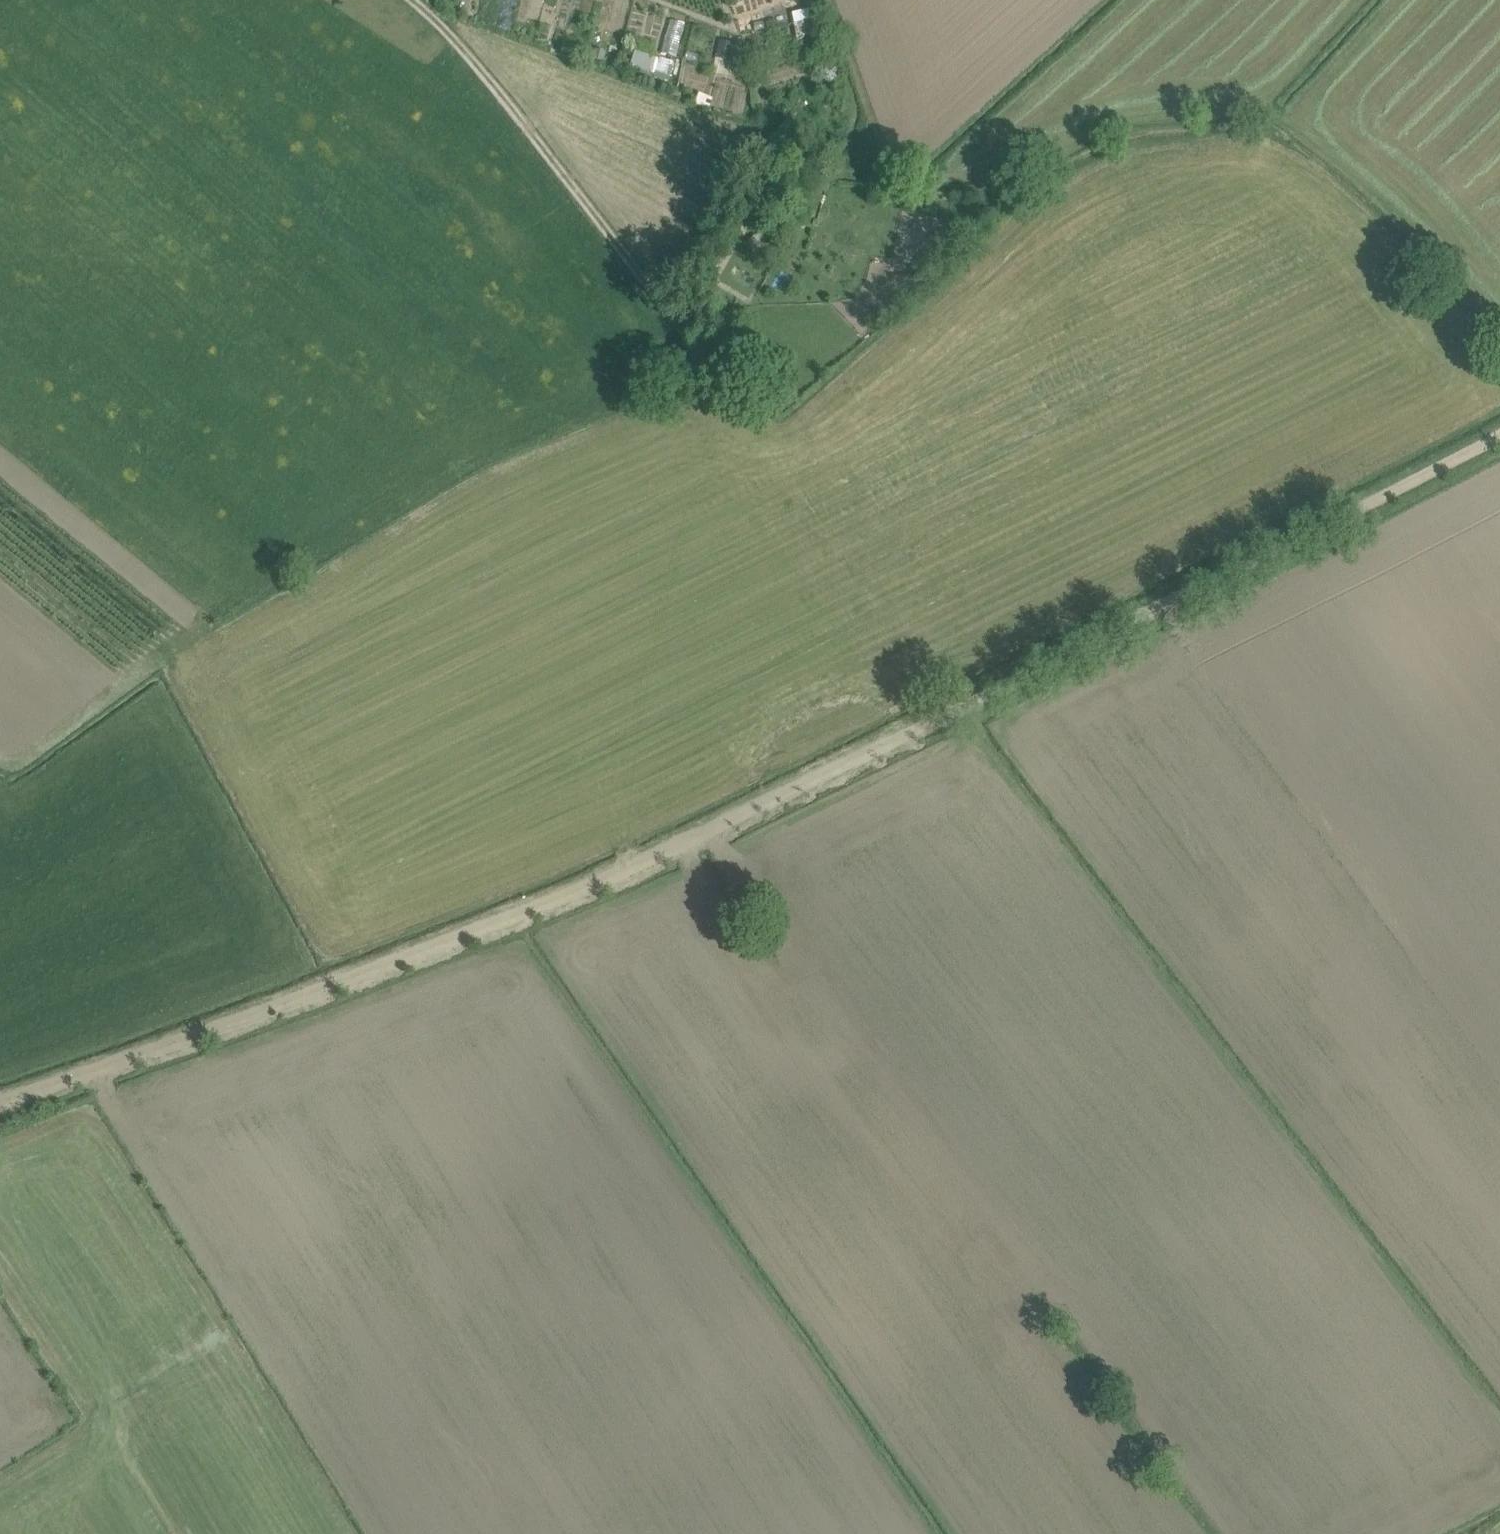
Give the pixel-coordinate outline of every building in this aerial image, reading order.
[(660,53),(675,57),(683,23),(669,19),(660,53)] [(714,42),(710,75),(734,79),(739,45),(714,42)] [(668,79),(671,59),(631,53),(628,73),(668,79)]
